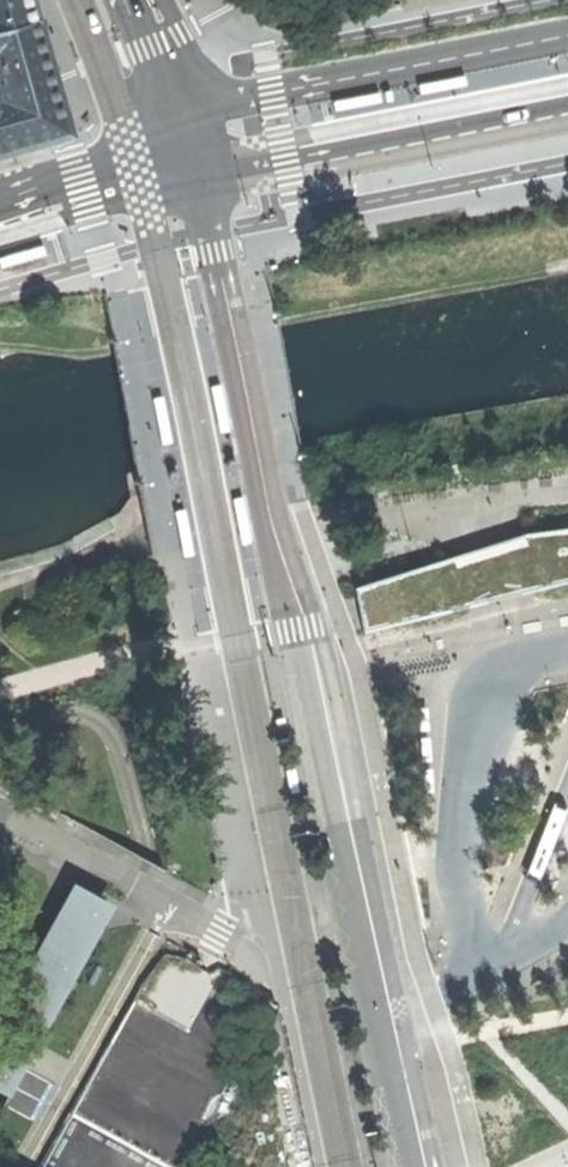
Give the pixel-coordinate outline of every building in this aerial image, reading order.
[(33,17),(28,0),(0,0),(0,27),(33,17)] [(66,133),(46,61),(33,17),(0,27),(0,152),(66,133)] [(54,263),(53,258),(28,265),(31,274),(49,269),(56,268),(54,263)] [(356,583),(368,630),(567,578),(567,528),(525,533),(356,583)] [(427,725),(432,725),(432,699),(422,699),(422,719),(422,725),(427,725)] [(288,735),(292,734),(287,709),(277,711),(281,730),(283,736),(288,735)] [(428,755),(433,755),(432,730),(422,730),(423,749),(423,755),(428,755)] [(299,786),(304,785),(298,760),(288,762),(293,781),(294,787),(299,786)] [(428,786),(433,786),(432,760),(422,761),(423,780),(423,786),(428,786)] [(74,882),(0,1016),(0,1090),(12,1097),(36,1056),(118,905),(96,894),(74,882)]
